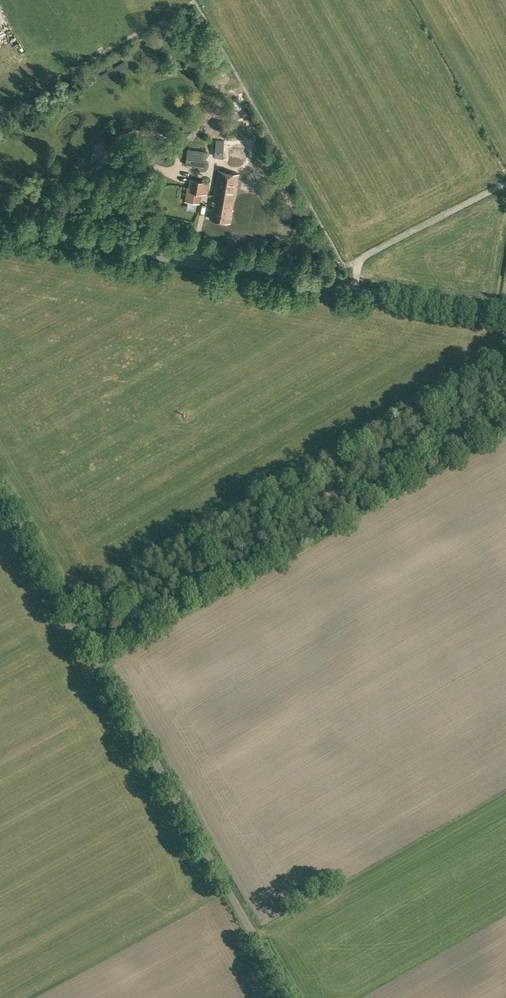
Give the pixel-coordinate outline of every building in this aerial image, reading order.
[(223,157),(225,139),(216,139),(215,157),(223,157)] [(205,167),(206,151),(187,149),(186,164),(205,167)] [(230,222),(238,173),(219,170),(210,218),(230,222)] [(208,194),(210,182),(190,178),(189,187),(187,187),(186,201),(200,203),(201,193),(208,194)]
